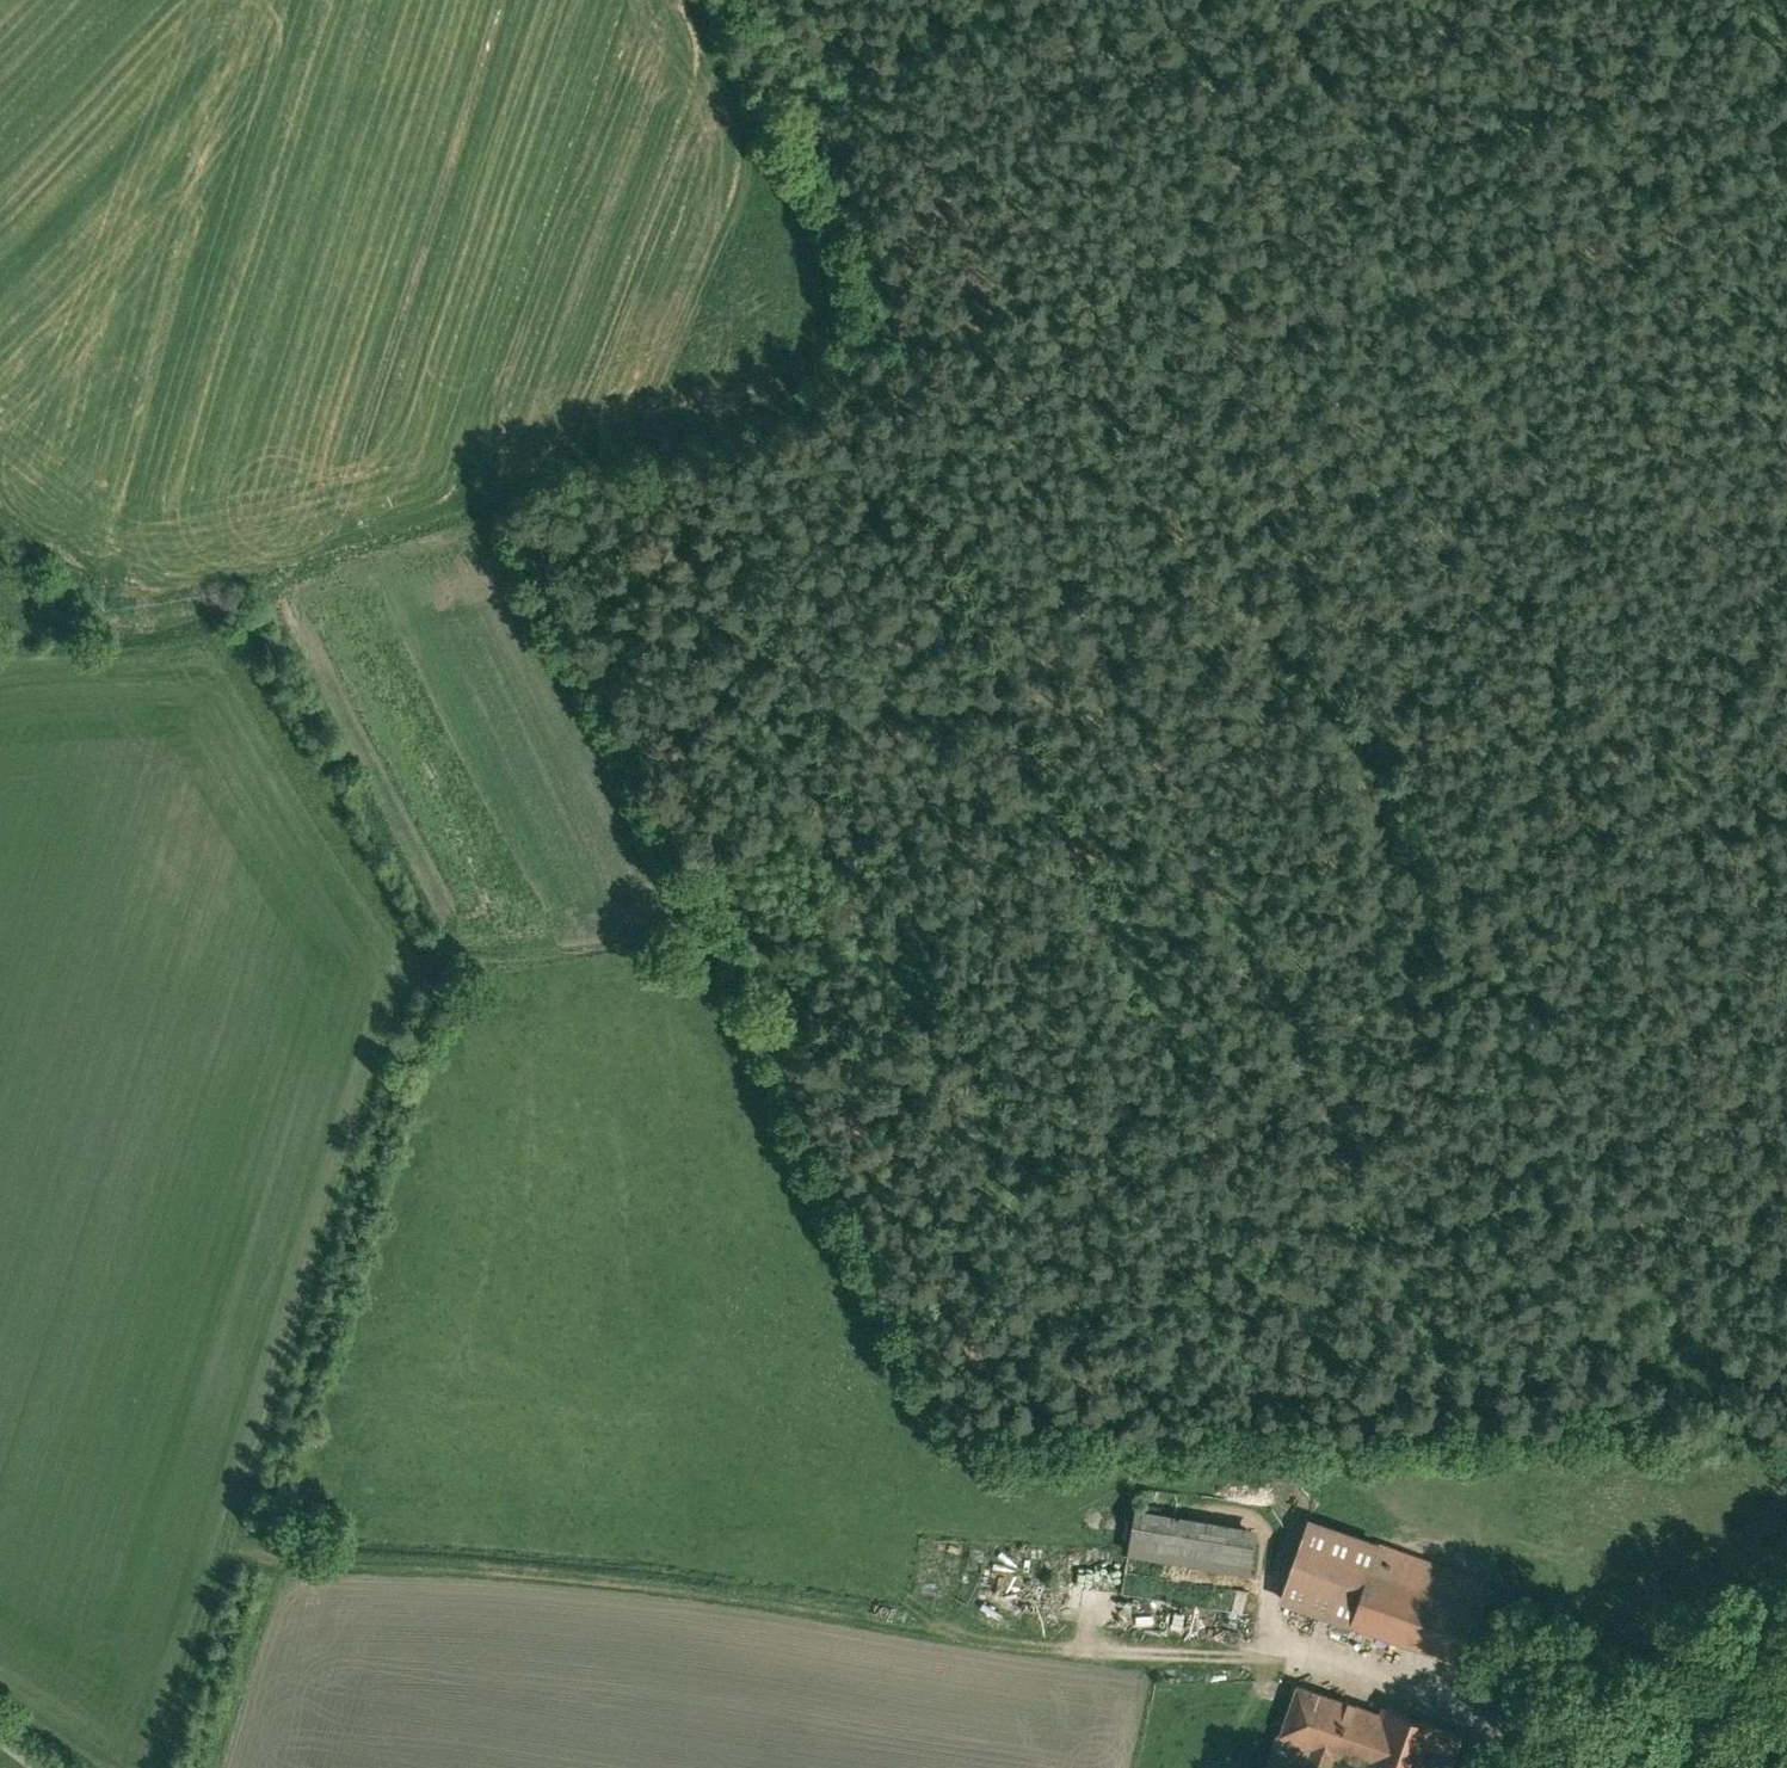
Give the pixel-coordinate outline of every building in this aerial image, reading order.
[(1254,1527),(1131,1507),(1123,1556),(1246,1576),(1254,1527)] [(1281,1597),(1356,1626),(1386,1546),(1311,1517),(1281,1597)] [(1491,1586),(1386,1546),(1356,1626),(1461,1666),(1480,1614),(1491,1586)] [(1359,1765),(1358,1767),(1422,1767),(1436,1723),(1378,1705),(1376,1711),(1290,1685),(1274,1739),(1307,1749),(1302,1767),(1336,1767),(1339,1759),(1359,1765)] [(1307,1749),(1274,1739),(1265,1767),(1302,1767),(1307,1749)]
